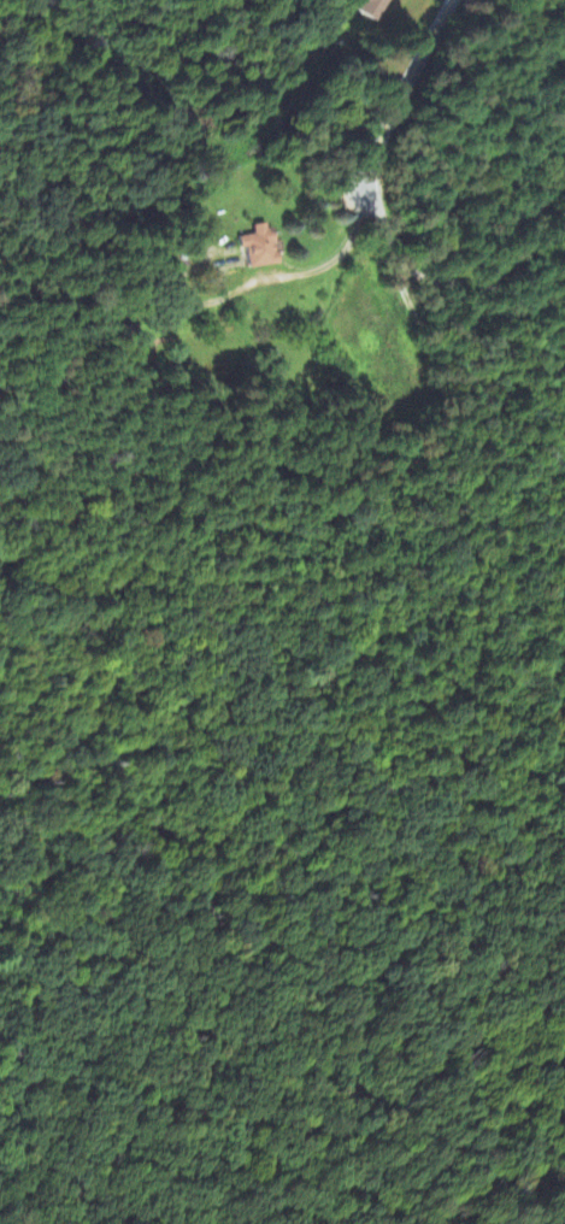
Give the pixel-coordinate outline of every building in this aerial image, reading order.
[(379,22),(392,0),(354,0),(351,5),(379,22)] [(235,236),(252,233),(251,223),(261,222),(263,226),(269,226),(272,242),(270,242),(271,251),(273,249),(276,261),(246,266),(242,246),(237,247),(235,236)] [(266,351),(276,349),(278,360),(269,363),(266,351)]
